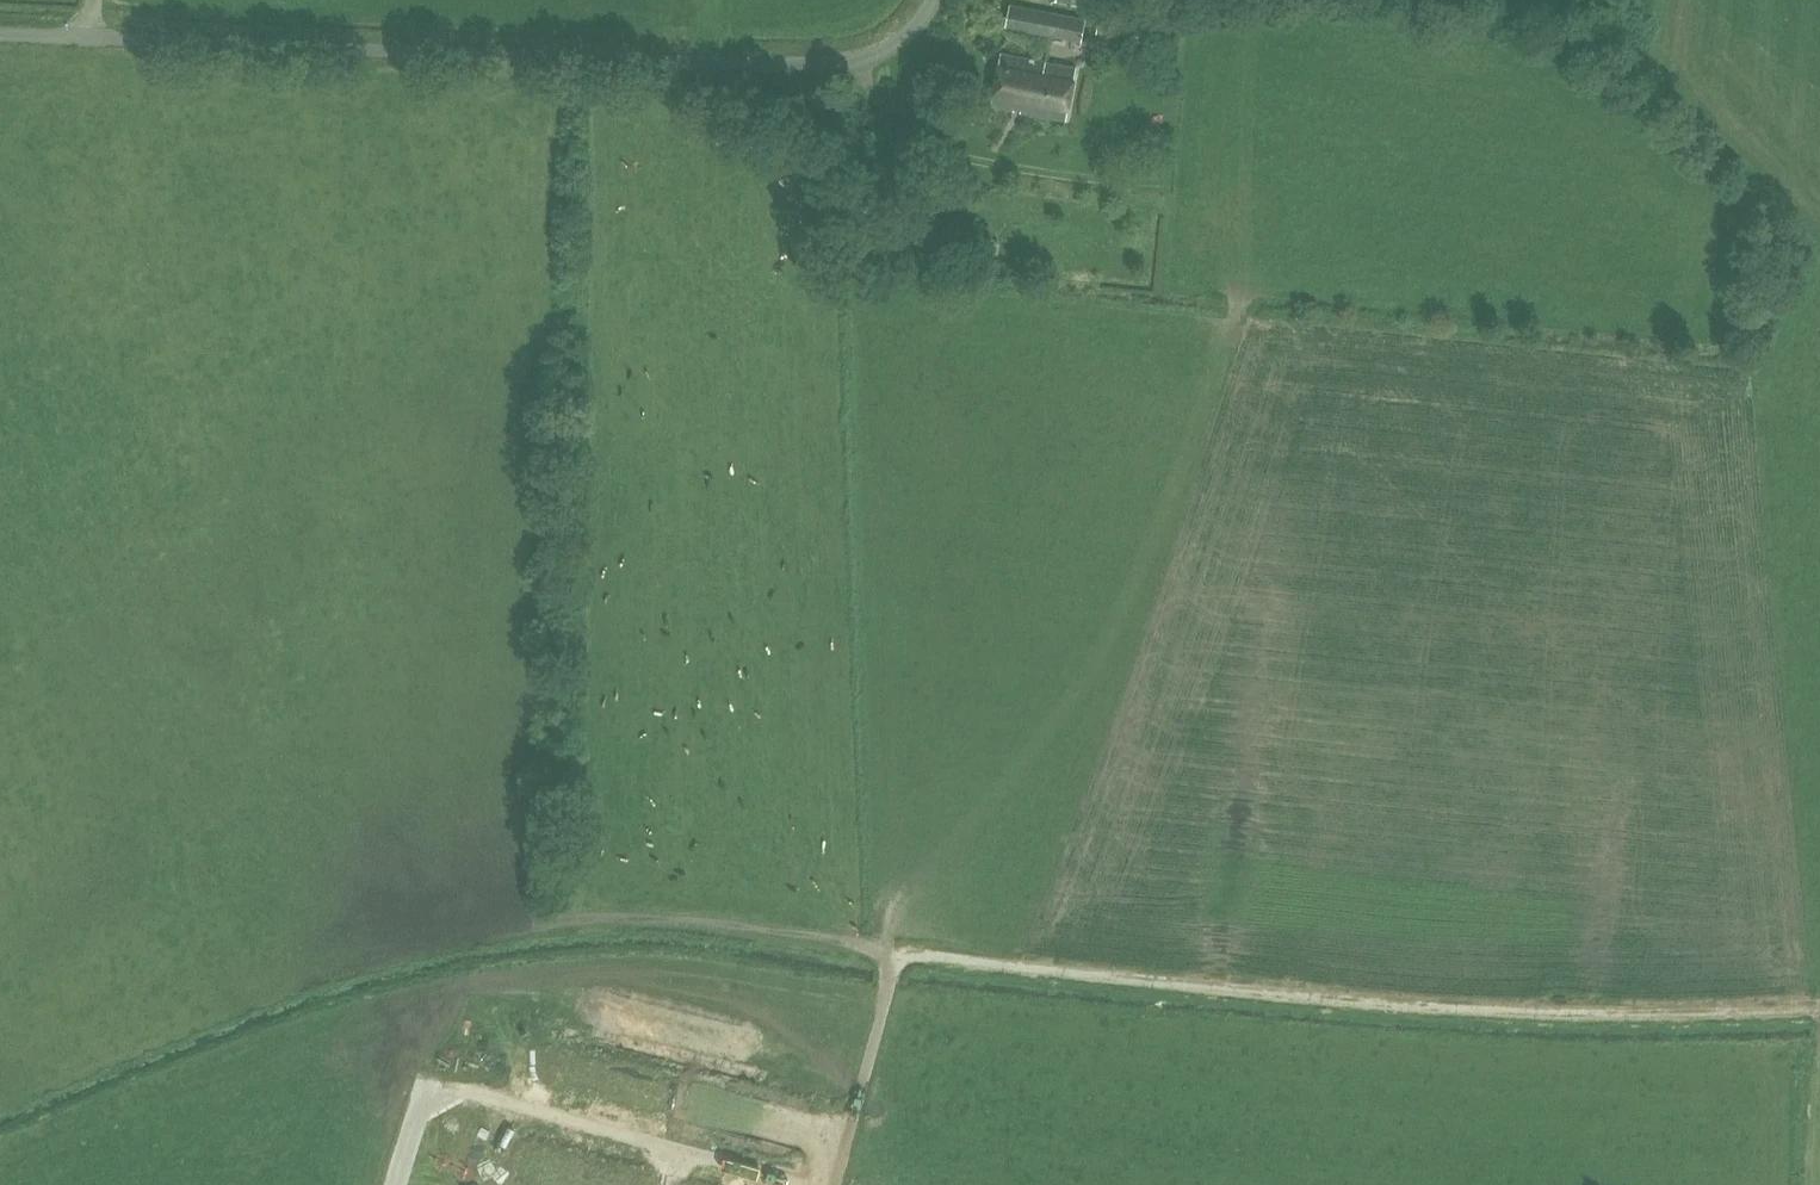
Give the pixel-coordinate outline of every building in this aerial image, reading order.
[(1011,4),(1007,25),(1082,40),(1087,19),(1011,4)] [(1066,120),(1076,67),(1001,52),(991,105),(1066,120)]
